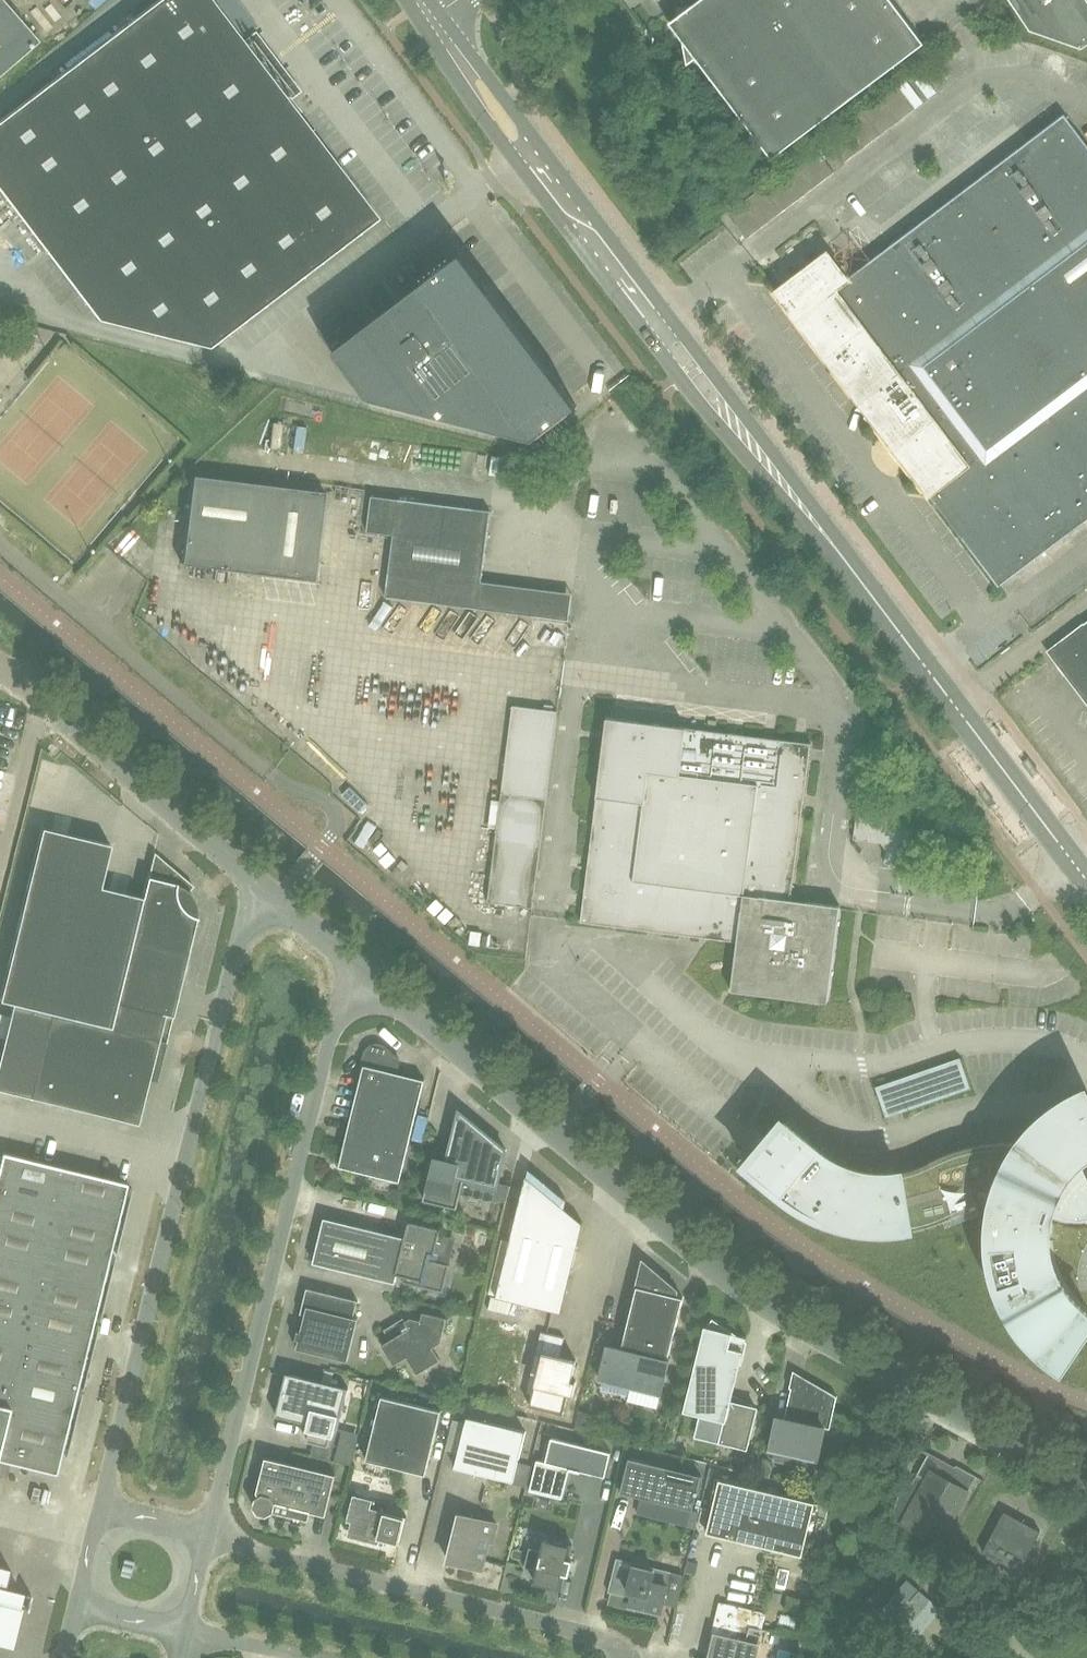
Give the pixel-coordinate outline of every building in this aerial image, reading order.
[(213,0),(158,0),(0,120),(0,190),(99,319),(209,347),(379,218),(286,96),(295,90),(254,37),(246,43),(213,0)] [(3,0),(0,0),(0,74),(38,40),(3,0)] [(924,43),(892,0),(700,0),(670,23),(683,40),(688,64),(696,58),(772,158),(924,43)] [(1031,30),(1083,48),(1086,45),(1086,0),(1010,0),(1031,30)] [(1064,114),(847,278),(828,252),(777,291),(1000,586),(1086,519),(1086,144),(1064,114)] [(836,151),(827,157),(836,170),(845,164),(836,151)] [(318,329),(369,397),(534,438),(577,405),(462,253),(357,332),(342,312),(318,329)] [(325,491),(193,475),(182,564),(314,580),(325,491)] [(491,510),(399,499),(374,496),(370,530),(394,533),(386,596),(570,620),(573,593),(482,581),(491,510)] [(1085,623),(1084,623),(1048,650),(1086,702),(1086,621),(1085,623)] [(489,901),(533,907),(558,711),(514,705),(489,901)] [(829,996),(841,905),(791,899),(811,743),(607,717),(581,921),(738,941),(731,990),(822,1001),(829,996)] [(887,849),(885,862),(914,866),(919,830),(917,829),(908,817),(908,816),(858,810),(854,838),(868,840),(882,842),(887,849)] [(0,999),(0,1000),(13,1003),(13,1004),(51,1013),(111,1028),(166,1041),(197,918),(197,917),(196,916),(197,909),(196,902),(193,896),(188,890),(193,885),(154,852),(143,897),(100,886),(111,844),(42,827),(0,999)] [(0,1056),(0,1090),(31,1097),(138,1124),(149,1077),(153,1062),(161,1064),(166,1041),(111,1028),(51,1013),(13,1004),(0,1056)] [(340,1166),(400,1181),(425,1080),(393,1072),(395,1064),(400,1059),(386,1046),(381,1044),(377,1044),(372,1045),(368,1048),(366,1052),(359,1079),(361,1079),(340,1166)] [(960,1057),(876,1086),(887,1117),(971,1088),(960,1057)] [(1018,1143),(986,1143),(980,1144),(974,1145),(968,1146),(961,1148),(951,1152),(946,1154),(941,1156),(935,1159),(931,1161),(923,1165),(916,1168),(910,1169),(906,1170),(903,1171),(898,1171),(893,1172),(885,1172),(880,1172),(874,1172),(865,1170),(860,1169),(855,1168),(850,1167),(846,1165),(841,1163),(836,1161),(827,1155),(820,1149),(788,1122),(774,1139),(757,1133),(753,1146),(762,1149),(763,1152),(750,1167),(782,1194),(810,1213),(818,1217),(826,1220),(834,1223),(842,1225),(850,1227),(859,1229),(867,1230),(876,1231),(884,1231),(893,1231),(901,1230),(910,1229),(916,1227),(923,1226),(930,1224),(936,1222),(942,1220),(947,1218),(965,1209),(970,1207),(974,1206),(979,1204),(983,1203),(988,1202),(993,1202),(991,1213),(991,1218),(990,1226),(990,1234),(991,1247),(993,1261),(994,1268),(995,1272),(996,1278),(998,1284),(1000,1290),(1002,1295),(1005,1301),(1008,1307),(1010,1311),(1015,1318),(1017,1323),(1022,1329),(1030,1338),(1037,1346),(1045,1354),(1054,1361),(1061,1366),(1086,1328),(1086,1312),(1082,1308),(1077,1303),(1075,1301),(1072,1297),(1067,1291),(1063,1285),(1060,1279),(1058,1276),(1056,1272),(1054,1265),(1053,1262),(1052,1258),(1050,1246),(1049,1234),(1048,1228),(1049,1223),(1051,1212),(1052,1213),(1059,1216),(1065,1217),(1073,1219),(1080,1219),(1086,1219),(1086,1173),(1084,1167),(1077,1163),(1082,1159),(1085,1156),(1086,1155),(1086,1099),(1082,1089),(1072,1095),(1061,1101),(1053,1107),(1048,1111),(1044,1114),(1039,1119),(1034,1124),(1028,1130),(1023,1136),(1018,1143)] [(506,1201),(510,1184),(499,1181),(507,1149),(469,1117),(467,1119),(458,1130),(454,1129),(453,1130),(454,1131),(448,1155),(442,1153),(440,1160),(431,1158),(427,1177),(429,1177),(424,1199),(458,1208),(462,1191),(495,1199),(495,1198),(506,1201)] [(119,1213),(127,1183),(2,1152),(0,1160),(0,1459),(56,1473),(119,1213)] [(526,1175),(497,1297),(562,1312),(584,1223),(581,1221),(580,1225),(562,1220),(567,1200),(529,1168),(528,1176),(526,1175)] [(325,1217),(320,1238),(314,1262),(396,1282),(398,1274),(405,1275),(404,1282),(443,1292),(450,1264),(429,1259),(431,1253),(435,1254),(442,1228),(410,1220),(405,1237),(325,1217)] [(608,1344),(606,1353),(600,1378),(662,1393),(670,1359),(668,1359),(684,1297),(675,1295),(676,1291),(647,1267),(642,1287),(638,1286),(624,1343),(623,1343),(622,1348),(608,1344)] [(297,1348),(348,1361),(359,1318),(354,1317),(359,1300),(308,1288),(302,1313),(306,1314),(297,1348)] [(418,1373),(441,1359),(433,1347),(442,1342),(448,1317),(424,1312),(422,1320),(411,1317),(395,1327),(393,1324),(385,1329),(391,1339),(383,1344),(395,1364),(408,1356),(418,1373)] [(740,1350),(742,1340),(713,1320),(709,1327),(705,1326),(684,1411),(702,1415),(697,1435),(747,1447),(757,1407),(731,1401),(744,1351),(740,1350)] [(530,1405),(564,1413),(569,1394),(574,1395),(577,1381),(572,1380),(577,1360),(561,1356),(565,1337),(541,1331),(541,1333),(547,1334),(542,1355),(536,1353),(531,1373),(543,1376),(541,1384),(536,1383),(530,1405)] [(277,1415),(309,1422),(307,1429),(311,1430),(308,1440),(330,1445),(334,1428),(338,1430),(349,1387),(287,1372),(277,1415)] [(825,1427),(831,1428),(838,1396),(826,1390),(824,1393),(801,1376),(793,1382),(785,1418),(825,1427)] [(367,1459),(426,1474),(442,1410),(382,1396),(367,1459)] [(571,1425),(571,1428),(574,1428),(575,1428),(575,1429),(584,1431),(588,1418),(589,1413),(580,1410),(579,1410),(575,1409),(572,1423),(571,1425)] [(527,1431),(467,1416),(455,1467),(514,1482),(527,1485),(532,1464),(519,1461),(527,1431)] [(818,1458),(825,1427),(785,1418),(778,1416),(769,1456),(797,1462),(798,1454),(818,1458)] [(537,1460),(530,1490),(563,1498),(570,1469),(581,1472),(581,1471),(605,1477),(612,1452),(552,1437),(546,1462),(537,1460)] [(357,1446),(340,1442),(335,1460),(352,1465),(357,1446)] [(939,1545),(969,1490),(977,1476),(957,1464),(956,1467),(930,1452),(918,1474),(926,1478),(922,1485),(904,1479),(892,1519),(939,1545)] [(337,1474),(266,1457),(258,1491),(260,1495),(256,1498),(254,1506),(259,1513),(267,1516),(271,1513),(273,1517),(308,1525),(313,1503),(329,1507),(337,1474)] [(630,1457),(621,1491),(641,1496),(637,1512),(657,1517),(661,1501),(694,1509),(702,1475),(630,1457)] [(770,1464),(760,1461),(756,1475),(770,1478),(773,1468),(770,1464)] [(707,1532),(803,1555),(815,1502),(720,1479),(707,1532)] [(354,1494),(349,1516),(348,1520),(352,1521),(349,1535),(385,1545),(387,1539),(399,1542),(400,1540),(401,1540),(407,1516),(389,1512),(391,1504),(354,1494)] [(1006,1512),(985,1552),(1006,1564),(1003,1570),(1014,1577),(1018,1570),(1019,1570),(1040,1530),(1006,1512)] [(459,1514),(448,1560),(482,1568),(489,1539),(493,1540),(498,1523),(459,1514)] [(538,1569),(535,1581),(562,1588),(566,1574),(569,1575),(573,1559),(569,1558),(573,1544),(545,1538),(543,1549),(530,1546),(525,1566),(538,1569)] [(609,1592),(631,1597),(630,1605),(662,1612),(672,1571),(617,1557),(609,1592)] [(136,1561),(126,1559),(123,1573),(132,1576),(136,1561)] [(13,1648),(23,1606),(19,1605),(22,1592),(5,1588),(10,1568),(0,1566),(0,1645),(13,1648)] [(897,1593),(881,1612),(900,1629),(928,1597),(917,1588),(906,1601),(897,1593)] [(783,1615),(780,1625),(802,1631),(805,1621),(783,1615)] [(716,1635),(711,1657),(756,1657),(759,1643),(764,1644),(768,1630),(720,1618),(716,1635)]
